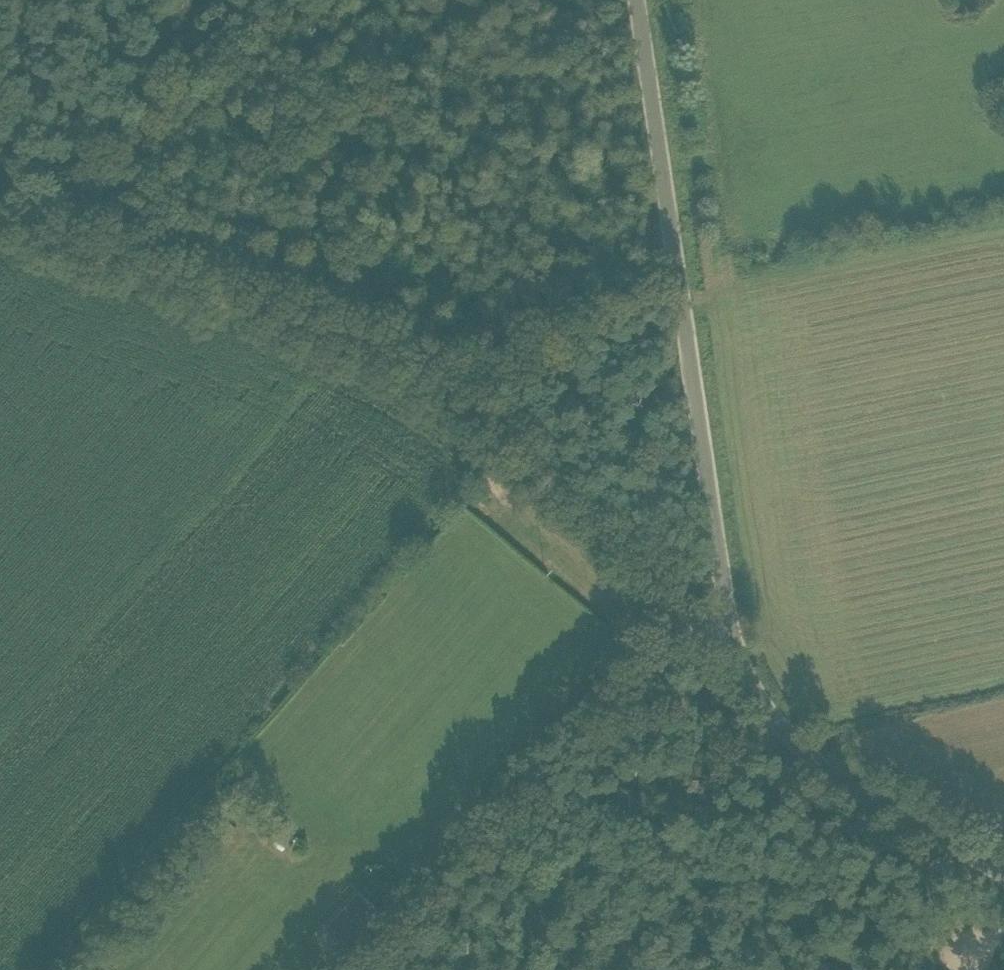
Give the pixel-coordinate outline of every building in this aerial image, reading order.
[(387,920),(380,914),(358,894),(327,928),(356,955),(387,920)]
